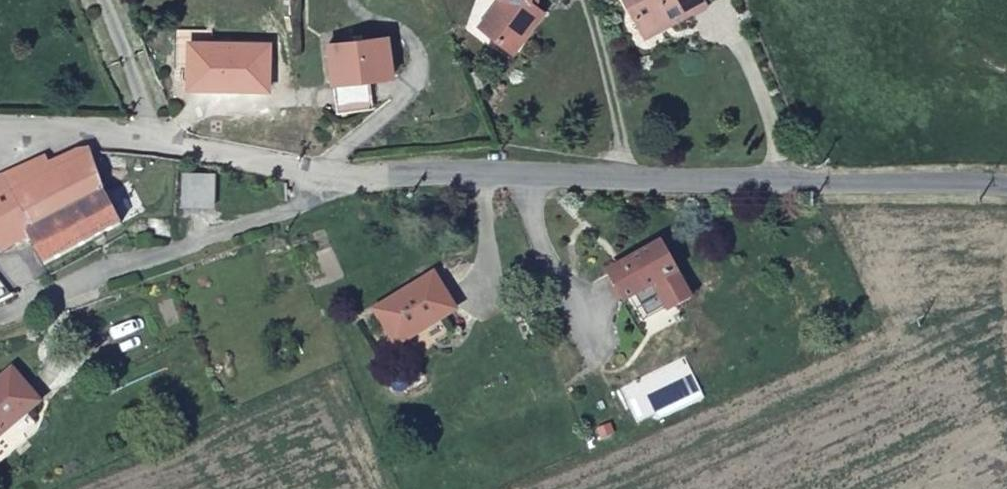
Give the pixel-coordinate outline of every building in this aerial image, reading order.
[(542,1),(542,0),(488,0),(476,19),(495,36),(513,12),(526,23),(542,1)] [(701,0),(625,0),(635,22),(665,11),(668,18),(702,3),(701,0)] [(665,11),(635,22),(640,31),(668,18),(665,11)] [(513,12),(495,36),(509,46),(526,23),(513,12)] [(388,31),(330,40),(336,82),(395,74),(388,31)] [(190,40),(190,87),(270,88),(269,40),(190,40)] [(0,183),(0,247),(5,255),(34,239),(51,264),(125,226),(110,198),(93,153),(80,152),(53,163),(49,158),(0,183)] [(187,167),(185,199),(210,198),(211,169),(187,167)] [(648,253),(612,270),(627,301),(660,286),(663,284),(675,309),(696,299),(684,274),(669,243),(648,253)] [(19,294),(0,268),(0,304),(19,294)] [(402,343),(461,308),(439,270),(380,305),(402,343)] [(3,470),(4,470),(47,431),(30,412),(43,400),(14,367),(0,380),(0,466),(3,470)]
